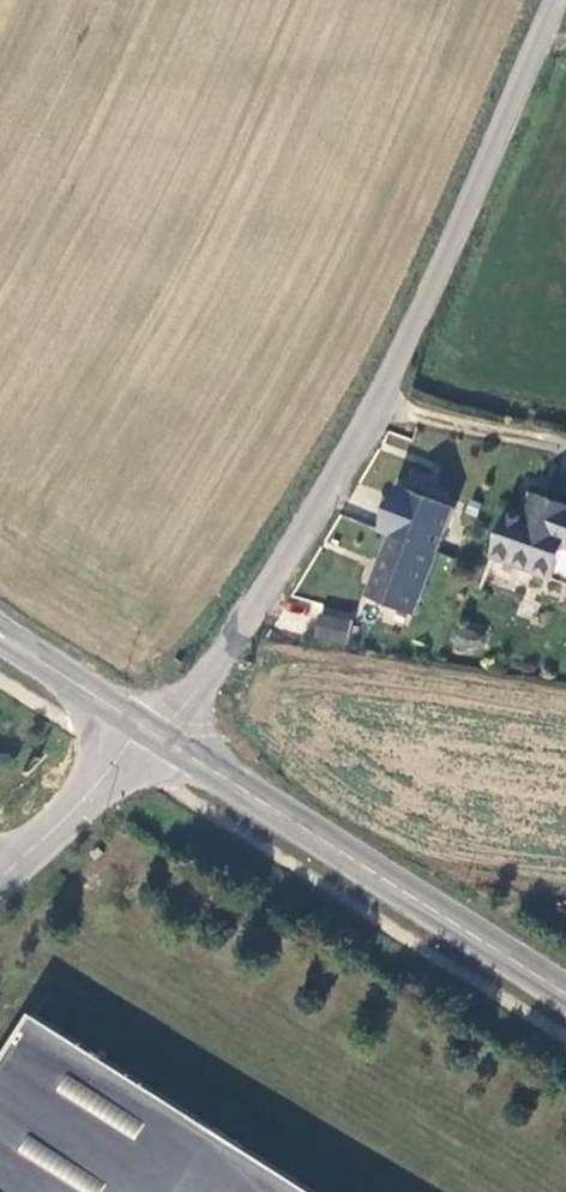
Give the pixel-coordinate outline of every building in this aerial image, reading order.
[(403,483),(392,506),(415,515),(425,492),(403,483)] [(554,503),(525,491),(516,514),(500,507),(482,552),(504,561),(543,577),(555,545),(565,550),(565,508),(554,503)] [(556,497),(554,503),(565,508),(565,501),(556,497)] [(415,515),(392,506),(356,589),(400,608),(436,525),(415,515)] [(504,561),(482,552),(475,569),(497,578),(504,561)] [(347,645),(350,616),(314,613),(312,643),(347,645)] [(33,1021),(0,1073),(0,1191),(302,1191),(33,1021)]
